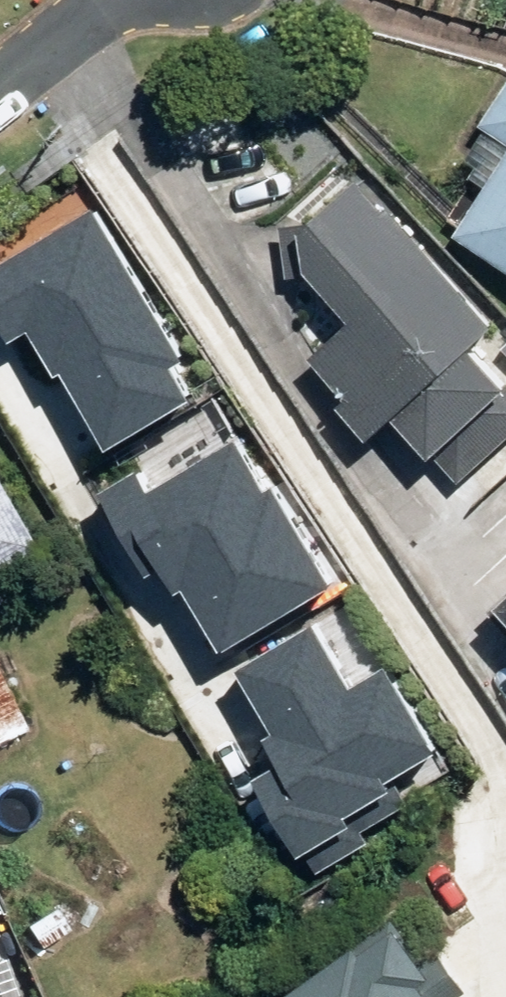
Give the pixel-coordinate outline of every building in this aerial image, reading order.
[(492,125),(505,132),(505,99),(492,125)] [(263,228),(302,273),(311,265),(356,318),(312,356),(378,433),(405,410),(487,340),(505,324),(505,323),(371,165),(348,185),(333,168),(263,228)] [(468,242),(505,262),(505,170),(468,242)] [(97,187),(0,243),(0,346),(57,443),(199,361),(97,187)] [(405,410),(443,455),(505,402),(505,362),(487,340),(405,410)] [(159,668),(335,560),(284,476),(271,484),(238,431),(155,482),(140,458),(60,507),(159,668)] [(0,450),(0,569),(53,537),(0,450)] [(352,677),(310,610),(178,690),(225,766),(209,775),(264,864),(387,789),(370,762),(424,729),(381,659),(352,677)] [(0,661),(0,739),(32,724),(0,661)] [(406,915),(295,996),(438,996),(435,994),(454,980),(406,915)]
